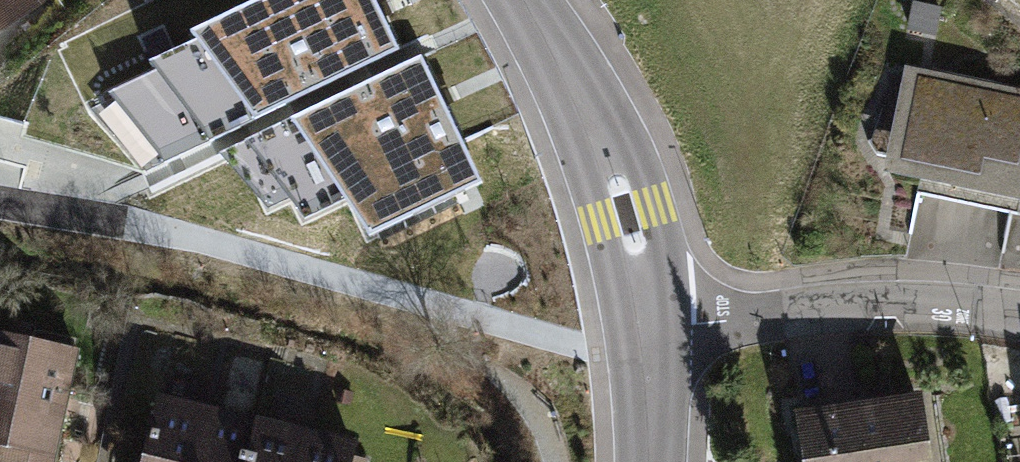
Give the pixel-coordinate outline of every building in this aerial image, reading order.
[(35,3),(32,0),(0,0),(0,30),(35,3)] [(233,11),(279,108),(399,52),(374,0),(257,0),(233,11)] [(172,63),(164,67),(201,145),(279,108),(233,11),(207,24),(212,33),(167,54),(172,63)] [(420,57),(309,111),(350,197),(369,236),(481,182),(420,57)] [(164,162),(201,145),(164,67),(127,84),(164,162)] [(916,78),(900,159),(1016,182),(1019,160),(1019,99),(916,78)] [(305,218),(350,197),(309,111),(264,132),(305,218)] [(0,333),(0,461),(50,461),(75,349),(0,333)] [(207,413),(157,402),(143,461),(195,461),(207,413)] [(801,419),(807,461),(927,461),(918,402),(801,419)] [(255,425),(207,413),(195,461),(246,461),(255,425)] [(303,436),(255,425),(246,461),(297,461),(303,436)] [(303,436),(297,461),(349,461),(352,448),(303,436)]
